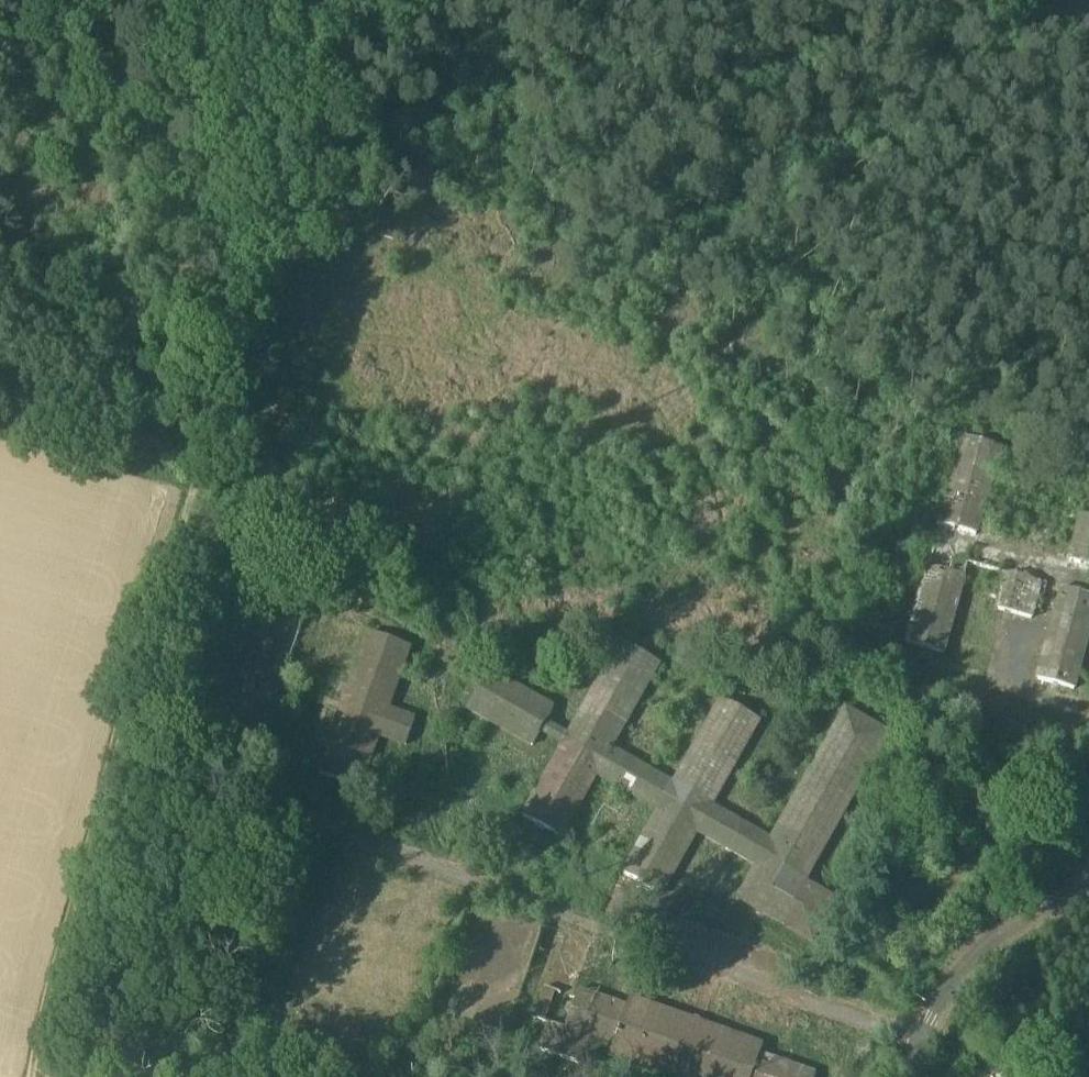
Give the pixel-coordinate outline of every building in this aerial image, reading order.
[(962,433),(906,643),(949,654),(973,565),(1006,574),(996,611),(1036,622),(1046,585),(1062,590),(1038,680),(1079,691),(1088,653),(1088,513),(1080,511),(1068,555),(984,533),(1007,445),(962,433)] [(371,771),(413,647),(361,630),(320,755),(371,771)] [(545,719),(553,704),(488,669),(466,709),(531,746),(539,731),(560,743),(521,814),(543,826),(565,838),(598,778),(655,809),(622,867),(666,892),(698,834),(753,864),(734,899),(791,930),(900,733),(844,702),(769,836),(717,807),(765,722),(719,696),(673,780),(616,748),(664,662),(620,638),(568,732),(545,719)] [(626,1003),(579,985),(564,1027),(547,1020),(537,1048),(601,1071),(608,1052),(626,1003)] [(630,993),(626,1003),(608,1052),(674,1076),(816,1076),(818,1072),(761,1051),(764,1043),(630,993)]
